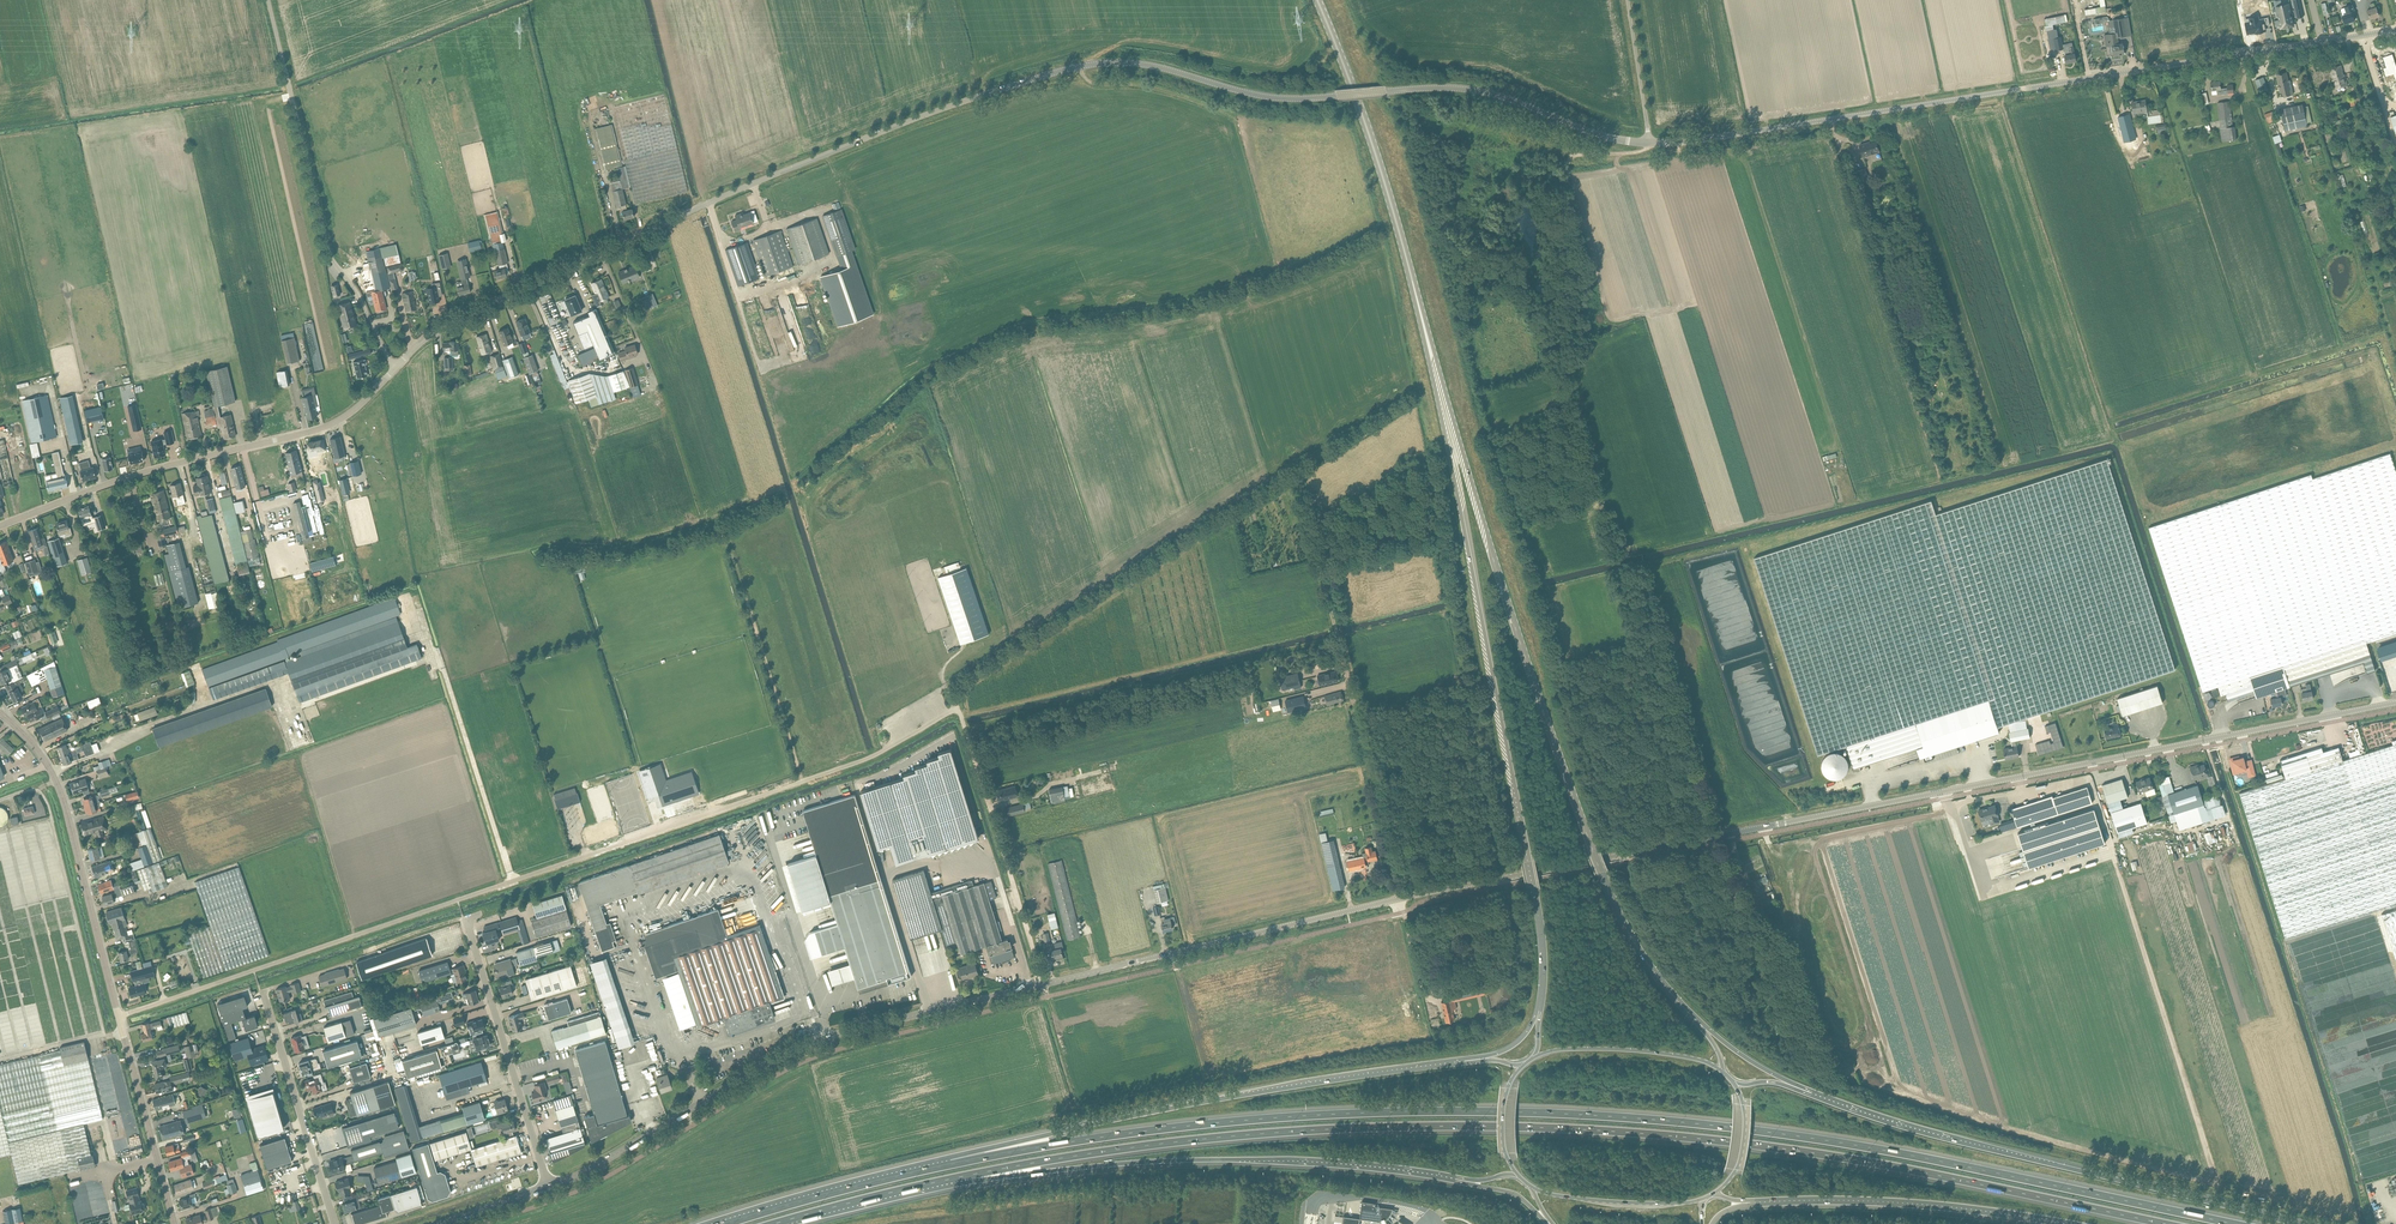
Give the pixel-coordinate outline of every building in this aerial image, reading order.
[(2259,9),(2268,8),(2266,0),(2257,0),(2259,9)] [(2300,1),(2293,2),(2296,16),(2302,15),(2303,15),(2301,7),(2300,1)] [(2379,15),(2377,10),(2374,2),(2369,4),(2371,9),(2367,11),(2370,18),(2379,15)] [(2281,5),(2276,6),(2278,12),(2278,15),(2279,20),(2280,25),(2281,28),(2286,27),(2286,28),(2286,27),(2288,27),(2292,26),(2293,25),(2291,16),(2290,16),(2289,13),(2290,12),(2288,3),(2282,5),(2281,3),(2280,4),(2281,5)] [(2350,20),(2354,19),(2352,14),(2351,11),(2354,10),(2352,4),(2341,8),(2340,10),(2342,15),(2345,23),(2350,21),(2350,20)] [(2250,21),(2245,22),(2248,35),(2255,33),(2255,34),(2267,31),(2266,25),(2271,24),(2269,17),(2260,19),(2259,15),(2249,17),(2250,21)] [(2128,17),(2108,20),(2110,34),(2104,35),(2106,46),(2112,45),(2114,55),(2114,56),(2120,55),(2121,54),(2124,53),(2123,47),(2123,43),(2122,43),(2118,44),(2117,37),(2131,35),(2128,17)] [(2058,37),(2048,39),(2050,45),(2051,51),(2064,48),(2065,55),(2066,62),(2076,60),(2075,54),(2075,53),(2074,53),(2073,46),(2072,42),(2069,43),(2063,44),(2061,37),(2058,37)] [(2392,56),(2382,59),(2387,75),(2392,74),(2395,86),(2395,69),(2392,56)] [(2348,85),(2346,80),(2344,74),(2343,74),(2342,71),(2343,70),(2341,65),(2330,68),(2331,74),(2336,89),(2348,85)] [(2293,94),(2291,86),(2290,80),(2288,80),(2286,72),(2276,74),(2281,97),(2293,94)] [(2268,92),(2265,83),(2263,77),(2255,80),(2261,95),(2268,92)] [(2211,82),(2212,90),(2216,90),(2217,94),(2227,93),(2227,94),(2233,93),(2232,85),(2227,85),(2227,87),(2220,88),(2220,81),(2211,82)] [(2206,92),(2200,94),(2202,105),(2209,103),(2206,92)] [(2359,97),(2349,100),(2351,106),(2355,105),(2361,104),(2359,97)] [(2147,111),(2146,106),(2145,100),(2145,101),(2136,103),(2136,102),(2132,102),(2133,114),(2138,114),(2138,112),(2147,111)] [(2231,127),(2231,119),(2229,101),(2217,103),(2221,142),(2236,140),(2235,126),(2231,127)] [(2285,131),(2307,126),(2302,104),(2280,109),(2285,131)] [(2273,111),(2264,114),(2267,124),(2276,121),(2273,111)] [(2131,125),(2130,117),(2121,119),(2122,127),(2124,126),(2125,130),(2122,130),(2122,131),(2123,138),(2128,137),(2132,137),(2131,129),(2128,129),(2127,126),(2131,125)] [(614,124),(596,127),(602,163),(609,162),(609,167),(621,165),(614,124)] [(2279,134),(2273,137),(2275,143),(2282,141),(2279,134)] [(1865,143),(1860,145),(1863,156),(1879,151),(1876,141),(1866,145),(1865,143)] [(622,188),(631,186),(626,165),(622,166),(617,167),(619,176),(622,188)] [(1865,168),(1855,171),(1858,180),(1868,177),(1865,168)] [(2343,174),(2337,176),(2341,187),(2346,186),(2343,174)] [(610,178),(613,191),(622,188),(619,176),(610,178)] [(616,206),(621,205),(625,204),(626,204),(622,188),(613,191),(616,206)] [(627,210),(625,204),(621,205),(622,211),(624,219),(634,217),(632,209),(627,210)] [(873,314),(851,251),(855,249),(841,209),(823,216),(836,255),(837,255),(842,269),(821,276),(838,326),(873,314)] [(491,244),(493,243),(503,241),(505,240),(498,211),(483,215),(491,244)] [(739,227),(753,223),(749,212),(740,215),(740,214),(735,215),(736,220),(731,222),(735,231),(740,229),(739,227)] [(829,254),(819,224),(817,218),(786,228),(799,264),(829,254)] [(793,266),(782,236),(780,231),(753,240),(755,246),(765,276),(793,266)] [(479,240),(468,243),(470,252),(482,249),(479,240)] [(493,243),(498,265),(503,263),(508,262),(506,256),(503,241),(493,243)] [(759,278),(749,248),(747,242),(725,250),(727,255),(738,285),(759,278)] [(366,251),(370,269),(375,290),(376,291),(382,290),(390,288),(386,269),(385,269),(380,248),(366,251)] [(451,267),(448,252),(438,255),(442,269),(451,267)] [(470,276),(466,259),(464,253),(457,255),(462,278),(463,278),(464,285),(457,287),(459,296),(464,295),(464,294),(470,292),(468,284),(466,277),(470,276)] [(387,267),(388,273),(388,274),(404,270),(402,263),(387,267)] [(499,269),(494,270),(495,272),(496,278),(506,275),(505,273),(509,272),(507,263),(503,263),(498,265),(499,269)] [(618,272),(623,283),(639,276),(634,266),(627,269),(626,268),(626,269),(625,270),(624,269),(624,270),(618,272)] [(375,290),(370,269),(361,271),(366,293),(372,292),(376,311),(386,309),(382,290),(376,291),(375,290)] [(398,289),(395,278),(389,280),(392,291),(398,289)] [(602,300),(609,297),(601,279),(591,283),(595,293),(592,295),(597,307),(603,304),(602,300)] [(333,296),(340,294),(337,284),(330,286),(333,296)] [(437,288),(427,290),(430,306),(440,304),(439,296),(442,295),(441,288),(437,289),(437,288)] [(416,310),(415,304),(412,291),(403,294),(405,306),(406,312),(416,310)] [(581,311),(575,295),(571,297),(570,296),(565,298),(566,299),(565,300),(568,308),(566,309),(569,316),(581,311)] [(651,304),(649,298),(642,301),(646,310),(657,305),(656,302),(651,304)] [(344,328),(357,325),(350,301),(338,304),(344,328)] [(589,315),(573,322),(578,334),(587,330),(594,347),(578,355),(582,366),(599,359),(615,352),(596,308),(587,311),(589,315)] [(525,318),(515,321),(520,335),(525,334),(529,332),(530,332),(527,324),(527,323),(527,320),(525,320),(525,318)] [(507,327),(498,331),(503,345),(513,342),(507,327)] [(482,354),(491,351),(486,333),(476,336),(482,354)] [(287,363),(299,360),(294,337),(282,340),(287,363)] [(458,350),(458,347),(457,341),(450,342),(450,343),(443,343),(443,350),(451,349),(451,350),(452,355),(458,354),(458,350)] [(527,351),(523,342),(518,344),(522,353),(527,351)] [(625,348),(626,351),(619,353),(621,360),(629,356),(630,358),(633,357),(633,355),(637,354),(635,345),(625,348)] [(370,348),(348,354),(350,359),(371,354),(370,348)] [(499,353),(490,356),(494,368),(503,366),(499,353)] [(529,373),(537,371),(532,354),(523,357),(529,373)] [(502,360),(509,378),(519,375),(512,356),(502,360)] [(444,358),(445,370),(453,369),(452,357),(444,358)] [(367,376),(364,365),(366,365),(365,360),(363,361),(363,360),(353,362),(357,379),(367,376)] [(214,406),(235,401),(227,365),(206,370),(214,406)] [(637,385),(638,384),(633,367),(624,370),(629,387),(630,387),(637,385)] [(287,369),(277,371),(279,386),(290,384),(287,369)] [(504,369),(495,373),(498,380),(507,376),(504,369)] [(608,375),(614,391),(629,386),(623,370),(608,375)] [(576,403),(596,397),(589,373),(568,380),(576,403)] [(337,385),(326,387),(330,402),(340,400),(337,385)] [(637,385),(630,387),(633,397),(640,395),(637,385)] [(310,396),(302,397),(305,413),(307,419),(317,416),(316,411),(315,407),(318,406),(315,394),(313,387),(308,388),(310,396)] [(57,437),(55,431),(47,395),(22,401),(30,436),(32,442),(57,437)] [(108,396),(109,405),(119,403),(118,395),(108,396)] [(276,407),(278,413),(292,409),(290,403),(276,407)] [(101,406),(84,410),(87,422),(104,419),(101,406)] [(236,436),(234,430),(231,415),(221,417),(219,406),(214,407),(217,422),(218,427),(221,427),(224,439),(236,436)] [(213,423),(213,426),(216,425),(212,407),(208,408),(208,410),(203,411),(206,421),(204,423),(207,425),(209,424),(213,423)] [(144,430),(139,410),(131,412),(133,420),(134,420),(135,425),(134,425),(136,432),(144,430)] [(199,410),(182,413),(186,432),(187,438),(201,435),(200,430),(197,416),(200,416),(199,410)] [(153,415),(155,426),(162,425),(162,421),(170,420),(169,413),(153,415)] [(79,426),(67,429),(70,444),(75,443),(74,439),(81,437),(79,426)] [(123,431),(124,438),(131,437),(130,430),(123,431)] [(162,439),(151,441),(155,457),(165,454),(163,444),(167,443),(167,444),(174,442),(171,430),(164,432),(166,439),(162,440),(162,439)] [(340,436),(330,439),(332,445),(334,457),(335,462),(339,461),(338,456),(345,455),(341,442),(340,436)] [(13,478),(4,439),(0,440),(0,468),(3,481),(4,486),(14,484),(13,478)] [(325,449),(323,439),(308,443),(310,450),(315,449),(316,452),(325,449)] [(128,454),(130,464),(144,461),(142,451),(141,451),(141,450),(140,447),(133,448),(134,453),(131,453),(128,454)] [(296,450),(285,453),(287,459),(291,476),(302,473),(298,456),(296,450)] [(2149,527),(2203,691),(2218,686),(2221,696),(2252,685),(2252,686),(2256,698),(2275,691),(2285,688),(2290,686),(2363,662),(2363,663),(2367,673),(2375,670),(2372,660),(2366,643),(2367,643),(2367,642),(2368,642),(2370,642),(2371,641),(2372,641),(2395,633),(2395,471),(2390,454),(2319,478),(2313,480),(2312,476),(2311,474),(2149,527)] [(106,458),(101,459),(102,462),(103,462),(103,463),(105,471),(113,469),(112,463),(110,457),(106,458)] [(1854,768),(1917,748),(1920,758),(1999,733),(1997,727),(2175,669),(2107,458),(1936,514),(1932,500),(1754,558),(1818,754),(1846,745),(1854,768)] [(83,481),(97,477),(94,467),(91,468),(89,460),(79,463),(81,471),(80,471),(83,481)] [(350,464),(347,464),(349,475),(353,474),(353,476),(361,474),(358,461),(352,462),(350,462),(350,464)] [(345,462),(336,464),(338,471),(346,469),(345,462)] [(59,478),(46,481),(47,483),(47,484),(47,485),(47,487),(48,486),(49,491),(68,487),(67,482),(67,481),(66,476),(64,476),(62,465),(61,465),(56,466),(57,471),(59,478)] [(245,487),(241,471),(240,465),(231,468),(232,471),(231,472),(232,478),(234,478),(236,489),(245,487)] [(227,484),(224,472),(219,474),(222,485),(227,484)] [(207,487),(208,492),(211,492),(207,475),(205,476),(205,474),(204,474),(199,475),(198,476),(198,477),(196,478),(197,482),(202,481),(204,488),(207,487)] [(346,478),(339,480),(343,494),(347,493),(350,492),(346,478)] [(317,479),(313,480),(313,483),(316,495),(322,494),(319,482),(317,482),(317,479)] [(202,481),(197,482),(198,485),(193,486),(196,495),(200,494),(208,492),(207,487),(204,488),(202,481)] [(172,494),(169,495),(170,500),(172,506),(185,502),(182,488),(180,483),(170,485),(172,494)] [(229,489),(221,491),(222,497),(231,495),(229,489)] [(171,518),(165,496),(163,490),(150,494),(152,500),(158,521),(171,518)] [(222,497),(220,498),(223,511),(229,533),(230,542),(236,566),(237,566),(248,563),(241,537),(236,513),(233,503),(231,495),(222,497)] [(210,513),(216,512),(213,498),(207,499),(210,513)] [(298,501),(293,503),(302,539),(303,539),(309,537),(312,536),(314,536),(306,505),(301,507),(300,501),(298,501)] [(292,502),(276,506),(289,551),(304,547),(292,502)] [(94,524),(90,511),(89,506),(78,509),(80,515),(81,518),(87,516),(90,525),(94,524)] [(201,515),(197,516),(199,525),(212,575),(214,584),(229,580),(212,514),(202,517),(201,515)] [(59,536),(65,534),(66,536),(72,534),(70,527),(69,528),(67,520),(57,523),(59,531),(58,531),(59,536)] [(173,526),(162,530),(164,536),(178,532),(177,526),(173,526)] [(41,538),(40,534),(38,528),(28,531),(30,537),(33,547),(34,547),(35,550),(48,546),(45,537),(41,538)] [(55,566),(66,562),(67,562),(59,536),(47,540),(55,566)] [(140,539),(133,541),(134,548),(135,548),(137,553),(143,551),(141,546),(142,546),(140,539)] [(253,539),(244,542),(248,558),(259,555),(255,539),(253,539)] [(1,574),(7,572),(4,564),(13,560),(8,547),(6,541),(0,544),(0,555),(0,556),(0,572),(1,574)] [(179,541),(166,545),(172,564),(167,565),(179,608),(198,602),(188,567),(186,567),(179,541)] [(332,557),(310,563),(312,571),(336,565),(336,563),(334,556),(332,557)] [(87,557),(77,560),(81,574),(91,571),(87,557)] [(43,573),(40,564),(37,565),(35,560),(26,562),(29,576),(43,573)] [(239,574),(250,571),(248,564),(237,567),(239,574)] [(1721,564),(1699,570),(1722,657),(1734,654),(1745,656),(1727,660),(1751,747),(1765,750),(1765,749),(1771,750),(1770,749),(1764,748),(1765,742),(1764,742),(1766,733),(1766,736),(1771,735),(1770,740),(1769,739),(1770,741),(1789,735),(1787,730),(1786,730),(1782,718),(1773,717),(1782,714),(1781,711),(1776,710),(1777,709),(1741,572),(1723,569),(1721,564)] [(966,567),(938,577),(961,644),(989,634),(966,567)] [(157,585),(165,583),(162,572),(154,574),(157,585)] [(209,608),(220,605),(216,591),(205,594),(209,608)] [(6,605),(13,603),(10,595),(3,598),(6,605)] [(277,640),(278,642),(284,659),(285,658),(288,657),(289,657),(288,655),(298,652),(396,616),(400,615),(394,597),(291,635),(277,640)] [(288,659),(288,657),(285,658),(286,661),(284,662),(288,673),(290,679),(404,638),(396,616),(298,652),(299,657),(294,659),(293,657),(288,659)] [(54,631),(47,633),(51,643),(57,641),(54,631)] [(949,643),(957,641),(955,634),(947,636),(949,643)] [(2373,644),(2383,673),(2395,669),(2395,636),(2373,644)] [(290,679),(294,688),(407,647),(404,638),(290,679)] [(3,651),(11,647),(18,645),(16,640),(1,647),(3,651)] [(208,686),(284,659),(278,642),(202,669),(208,686)] [(417,643),(407,647),(294,688),(299,702),(422,658),(417,643)] [(0,672),(0,678),(2,683),(8,681),(8,680),(10,684),(18,680),(12,666),(17,664),(18,664),(16,659),(12,661),(11,661),(0,666),(1,667),(2,670),(0,672)] [(41,668),(34,671),(37,677),(45,673),(47,678),(52,697),(64,693),(55,663),(54,661),(41,667),(41,668)] [(213,700),(288,673),(284,662),(284,661),(209,688),(213,700)] [(195,684),(189,670),(181,673),(186,687),(195,684)] [(1336,671),(1330,673),(1317,676),(1319,685),(1338,681),(1336,671)] [(1298,672),(1280,677),(1283,689),(1294,686),(1295,688),(1301,687),(1298,672)] [(13,690),(10,692),(12,696),(14,701),(20,698),(22,697),(20,692),(23,691),(23,689),(22,686),(21,683),(20,683),(19,680),(19,679),(18,680),(10,684),(10,685),(12,689),(13,690)] [(2313,680),(2306,681),(2307,685),(2310,684),(2312,692),(2316,691),(2313,680)] [(2163,702),(2161,697),(2157,685),(2117,698),(2123,715),(2163,702)] [(2307,691),(2302,692),(2303,700),(2313,698),(2312,690),(2311,690),(2310,685),(2306,685),(2307,691)] [(272,706),(266,688),(152,729),(158,746),(272,706)] [(2286,695),(2285,688),(2275,691),(2276,697),(2271,698),(2272,706),(2282,704),(2282,702),(2284,701),(2283,696),(2286,695)] [(1327,705),(1334,703),(1343,700),(1343,701),(1343,700),(1341,691),(1325,696),(1327,705)] [(99,697),(87,702),(90,709),(101,704),(99,697)] [(38,708),(40,707),(42,706),(38,698),(34,700),(35,701),(22,707),(26,715),(28,714),(38,709),(38,708)] [(1268,700),(1271,711),(1279,709),(1277,698),(1268,700)] [(1304,698),(1286,703),(1288,713),(1306,709),(1304,698)] [(58,706),(45,712),(48,718),(61,712),(58,706)] [(38,709),(28,714),(31,721),(37,719),(40,717),(44,715),(43,713),(40,707),(38,708),(38,709)] [(137,713),(140,721),(157,714),(155,707),(137,713)] [(45,740),(50,738),(67,730),(62,718),(39,729),(45,740)] [(2049,740),(2035,744),(2039,755),(2063,747),(2055,722),(2045,726),(2047,732),(2051,731),(2054,742),(2051,743),(2049,740)] [(2120,735),(2118,723),(2112,725),(2112,726),(2104,728),(2106,738),(2120,735)] [(2028,728),(2009,731),(2011,741),(2016,740),(2030,737),(2028,728)] [(874,738),(878,748),(886,744),(881,735),(874,738)] [(13,749),(2,738),(0,741),(0,748),(8,755),(13,749)] [(2016,740),(2011,741),(2013,747),(2004,749),(2006,759),(2019,756),(2017,746),(2016,740)] [(72,760),(79,758),(77,753),(83,750),(86,756),(94,753),(90,741),(81,745),(81,744),(80,744),(81,748),(76,750),(69,752),(61,755),(64,764),(72,761),(72,760)] [(61,755),(69,752),(67,748),(71,746),(70,743),(64,745),(58,747),(61,755)] [(2286,778),(2239,793),(2286,940),(2389,907),(2389,908),(2395,907),(2394,905),(2395,905),(2395,743),(2367,752),(2343,760),(2338,746),(2323,751),(2322,747),(2280,760),(2286,778)] [(974,824),(960,779),(951,749),(938,753),(939,756),(927,760),(928,763),(915,767),(916,770),(904,774),(905,778),(860,791),(878,848),(891,844),(896,863),(928,853),(928,854),(979,838),(975,824),(974,824)] [(1847,757),(1845,755),(1842,753),(1839,751),(1835,751),(1832,751),(1828,753),(1826,755),(1824,757),(1822,761),(1822,764),(1822,768),(1824,771),(1826,774),(1829,776),(1832,777),(1835,778),(1839,777),(1842,776),(1845,774),(1847,771),(1848,768),(1849,764),(1848,761),(1847,757)] [(2244,764),(2244,761),(2243,758),(2236,759),(2236,757),(2230,759),(2232,768),(2234,767),(2235,771),(2242,769),(2242,770),(2247,769),(2249,776),(2255,775),(2252,765),(2247,767),(2246,763),(2244,764)] [(98,763),(99,764),(93,767),(94,770),(100,768),(107,766),(105,760),(98,763)] [(2207,774),(2206,770),(2204,764),(2196,767),(2196,765),(2190,767),(2194,779),(2207,774)] [(644,776),(641,777),(646,793),(652,791),(657,790),(661,801),(662,805),(695,794),(698,793),(691,772),(665,781),(662,770),(644,776)] [(2150,777),(2136,782),(2139,792),(2144,790),(2145,791),(2153,788),(2150,777)] [(73,793),(79,792),(83,791),(84,794),(89,793),(85,778),(76,781),(70,783),(73,793)] [(2108,803),(2128,797),(2122,778),(2102,785),(2108,803)] [(999,801),(1005,799),(1018,796),(1016,789),(1020,788),(1019,785),(1015,786),(1002,789),(996,790),(999,801)] [(2168,794),(2174,814),(2204,804),(2202,799),(2198,785),(2168,794)] [(2017,827),(2058,814),(2092,803),(2087,786),(2053,797),(2052,795),(2011,809),(2017,827)] [(574,787),(553,794),(555,799),(554,799),(557,809),(580,802),(577,792),(576,792),(574,787)] [(1052,804),(1065,801),(1062,787),(1049,789),(1052,804)] [(137,790),(130,792),(130,793),(125,794),(127,802),(139,798),(137,790)] [(817,855),(788,864),(800,900),(803,909),(831,901),(838,923),(810,932),(805,939),(811,957),(845,947),(851,964),(855,978),(858,987),(858,988),(860,992),(911,976),(910,971),(908,965),(881,879),(880,875),(855,794),(803,811),(817,855)] [(2202,799),(2204,804),(2205,809),(2221,803),(2218,794),(2202,799)] [(84,798),(86,806),(100,801),(97,799),(96,795),(90,796),(84,798)] [(1027,801),(1027,802),(1006,808),(1008,816),(1025,811),(1032,809),(1030,802),(1031,801),(1031,799),(1027,801)] [(100,801),(86,806),(88,813),(94,811),(100,810),(99,806),(100,801)] [(2123,808),(2111,812),(2113,818),(2117,832),(2119,837),(2131,834),(2129,828),(2147,822),(2143,808),(2141,803),(2123,808)] [(2162,815),(2168,812),(2165,803),(2159,805),(2162,815)] [(2209,820),(2205,809),(2204,804),(2174,814),(2179,830),(2209,820)] [(1995,805),(1978,810),(1980,816),(1982,821),(1983,821),(1984,825),(1990,823),(1990,825),(2000,822),(1998,816),(1997,811),(1995,805)] [(33,806),(26,808),(24,808),(25,815),(35,813),(33,806)] [(2094,808),(2018,833),(2023,850),(2025,854),(2025,856),(2026,859),(2027,861),(2028,865),(2029,867),(2105,843),(2100,825),(2094,808)] [(19,823),(17,816),(10,817),(12,825),(19,823)] [(102,830),(107,829),(103,816),(99,817),(93,819),(93,820),(81,823),(84,834),(96,831),(98,837),(104,836),(102,830)] [(162,859),(151,827),(143,829),(148,843),(146,843),(146,844),(153,862),(162,859)] [(133,849),(137,847),(146,844),(146,843),(142,831),(128,835),(133,849)] [(2215,841),(2212,831),(2203,833),(2207,844),(2215,841)] [(729,863),(727,858),(719,834),(578,882),(602,950),(614,946),(612,940),(616,939),(610,922),(606,923),(600,904),(637,891),(638,894),(729,863)] [(1345,887),(1343,881),(1333,840),(1322,843),(1333,890),(1345,887)] [(100,857),(99,853),(98,848),(101,846),(100,843),(92,845),(92,848),(88,849),(91,859),(100,857)] [(153,862),(146,844),(137,847),(144,865),(153,862)] [(1347,863),(1348,865),(1349,870),(1366,867),(1365,861),(1377,859),(1375,850),(1372,851),(1371,847),(1365,848),(1366,852),(1362,853),(1363,859),(1347,863)] [(115,875),(114,871),(111,860),(97,865),(92,867),(95,877),(101,875),(109,872),(110,877),(115,875)] [(1081,937),(1079,931),(1061,860),(1048,863),(1068,940),(1081,937)] [(161,866),(159,862),(137,870),(144,891),(148,889),(149,893),(168,886),(161,866)] [(205,912),(209,925),(225,970),(270,955),(239,867),(195,882),(206,912),(205,912)] [(1002,940),(990,900),(996,897),(991,881),(984,883),(984,882),(974,885),(972,880),(966,882),(931,893),(923,869),(892,879),(909,932),(911,938),(942,929),(947,945),(957,942),(961,953),(987,945),(989,954),(992,963),(998,962),(1003,961),(1009,959),(1014,956),(1011,947),(1010,948),(1010,947),(1011,946),(1009,941),(1008,941),(1008,939),(1002,940)] [(120,886),(119,881),(112,883),(111,880),(103,883),(97,885),(100,893),(114,889),(120,886)] [(133,881),(120,886),(114,889),(115,892),(108,894),(102,896),(105,904),(110,903),(114,902),(113,898),(122,895),(122,896),(137,891),(133,881)] [(1169,900),(1165,887),(1164,883),(1153,886),(1157,903),(1169,900)] [(537,917),(566,909),(561,895),(533,904),(537,917)] [(124,942),(129,941),(135,939),(133,934),(128,935),(125,926),(127,926),(121,907),(106,912),(110,923),(112,923),(114,930),(115,930),(116,933),(115,934),(116,937),(122,935),(123,938),(124,942)] [(780,997),(757,928),(728,938),(718,908),(646,933),(660,974),(681,967),(700,1024),(723,1016),(729,1033),(774,1017),(769,1001),(780,997)] [(566,909),(537,917),(531,919),(537,936),(571,926),(566,909)] [(2395,961),(2395,909),(2381,914),(2395,961)] [(634,919),(650,913),(649,910),(633,915),(634,919)] [(1047,914),(1051,929),(1058,927),(1055,912),(1047,914)] [(485,931),(482,932),(484,938),(485,938),(487,944),(498,940),(496,934),(497,934),(497,932),(502,930),(503,934),(519,929),(522,938),(527,936),(524,927),(522,919),(517,920),(516,917),(499,922),(498,923),(490,925),(484,927),(485,931)] [(1170,917),(1165,918),(1165,917),(1160,918),(1162,925),(1163,931),(1173,929),(1172,925),(1176,924),(1174,917),(1170,918),(1170,917)] [(203,978),(225,970),(209,925),(187,933),(203,978)] [(362,979),(398,967),(432,955),(426,938),(356,962),(362,979)] [(137,945),(135,939),(129,941),(131,949),(126,950),(119,952),(121,960),(129,958),(127,954),(138,952),(137,945)] [(557,939),(550,941),(516,952),(520,965),(537,960),(536,956),(553,950),(553,952),(560,950),(557,939)] [(1063,958),(1061,949),(1061,948),(1064,948),(1062,941),(1058,942),(1050,944),(1051,950),(1054,960),(1063,958)] [(2386,958),(2386,949),(2375,949),(2375,957),(2378,957),(2378,958),(2386,958)] [(594,961),(618,1050),(625,1048),(624,1046),(635,1044),(611,956),(594,961)] [(508,974),(507,970),(513,968),(514,970),(519,969),(518,966),(518,964),(516,958),(511,960),(510,958),(495,963),(497,969),(496,969),(496,970),(494,970),(496,978),(508,974)] [(449,970),(450,969),(448,961),(442,963),(419,970),(422,982),(450,973),(449,970)] [(960,969),(957,970),(956,971),(958,977),(960,978),(963,977),(963,979),(964,978),(963,977),(973,974),(973,976),(978,974),(975,963),(960,968),(960,969)] [(151,965),(130,971),(133,981),(154,975),(151,965)] [(463,965),(450,969),(449,970),(450,973),(451,975),(455,973),(458,982),(466,979),(464,971),(465,970),(463,965)] [(532,999),(538,998),(577,986),(570,965),(525,979),(532,999)] [(347,978),(346,974),(344,968),(339,970),(339,969),(325,973),(325,974),(319,976),(322,986),(347,978)] [(502,987),(500,988),(501,994),(502,996),(503,996),(513,993),(510,985),(512,984),(511,980),(500,983),(502,987)] [(135,983),(136,986),(129,988),(132,997),(146,993),(143,984),(142,981),(135,983)] [(293,993),(295,992),(301,990),(298,982),(291,985),(291,986),(286,987),(286,986),(276,989),(280,1001),(284,999),(284,1001),(290,999),(288,992),(292,990),(293,993)] [(1458,1013),(1453,1014),(1452,1010),(1456,1009),(1453,1000),(1463,997),(1461,989),(1449,992),(1451,1000),(1441,1002),(1446,1022),(1454,1020),(1454,1019),(1459,1018),(1458,1013)] [(478,1001),(475,990),(463,994),(464,998),(467,997),(469,1004),(478,1001)] [(331,1015),(337,1013),(362,1006),(359,998),(354,999),(352,991),(323,1000),(326,1008),(329,1008),(331,1015)] [(451,991),(436,996),(437,999),(438,1002),(438,1004),(446,1001),(446,999),(453,997),(451,991)] [(244,995),(217,1003),(221,1014),(248,1006),(244,995)] [(571,1012),(567,998),(544,1005),(549,1023),(555,1021),(554,1018),(571,1012)] [(424,1015),(440,1010),(438,1004),(438,1002),(437,999),(421,1004),(422,1008),(424,1015)] [(420,1001),(410,1004),(411,1007),(412,1011),(422,1008),(421,1004),(420,1001)] [(412,1011),(411,1007),(373,1018),(378,1035),(416,1024),(412,1011)] [(242,1008),(221,1014),(224,1024),(245,1017),(242,1008)] [(295,1009),(283,1012),(286,1021),(294,1019),(295,1022),(303,1020),(300,1013),(297,1014),(295,1009)] [(557,1048),(562,1046),(606,1033),(599,1011),(567,1021),(568,1026),(551,1031),(557,1048)] [(168,1016),(170,1026),(190,1023),(188,1012),(168,1016)] [(525,1017),(523,1012),(508,1017),(510,1022),(511,1026),(511,1025),(513,1031),(523,1028),(520,1019),(525,1017)] [(453,1017),(455,1026),(465,1023),(463,1014),(453,1017)] [(246,1020),(243,1020),(246,1032),(258,1028),(254,1017),(246,1020)] [(483,1032),(482,1029),(485,1028),(482,1019),(474,1021),(474,1020),(467,1023),(471,1036),(472,1035),(475,1034),(483,1032)] [(163,1029),(162,1025),(161,1020),(149,1023),(149,1022),(141,1024),(142,1028),(143,1027),(145,1033),(141,1034),(143,1041),(153,1038),(151,1029),(155,1028),(155,1027),(157,1026),(158,1030),(163,1029)] [(328,1041),(334,1039),(346,1036),(342,1021),(324,1027),(328,1041)] [(421,1044),(439,1039),(444,1037),(441,1025),(418,1032),(421,1044)] [(373,1034),(366,1036),(372,1057),(380,1054),(375,1040),(373,1034)] [(260,1048),(256,1035),(230,1044),(235,1058),(251,1053),(254,1062),(267,1058),(263,1047),(260,1048)] [(300,1035),(291,1038),(296,1051),(305,1049),(300,1035)] [(477,1050),(478,1050),(482,1049),(481,1048),(490,1045),(487,1035),(476,1038),(473,1039),(477,1050)] [(360,1060),(359,1057),(362,1056),(357,1040),(323,1050),(328,1066),(338,1063),(339,1066),(360,1060)] [(12,1153),(19,1183),(80,1168),(81,1170),(96,1166),(93,1154),(91,1154),(84,1123),(103,1119),(89,1059),(84,1041),(60,1047),(60,1050),(0,1064),(0,1156),(12,1153)] [(438,1047),(439,1049),(441,1056),(453,1052),(460,1050),(458,1043),(458,1044),(457,1042),(457,1041),(456,1041),(455,1041),(455,1042),(455,1043),(455,1044),(452,1045),(451,1046),(450,1043),(438,1047)] [(629,1114),(627,1115),(605,1041),(575,1050),(594,1113),(584,1116),(591,1141),(631,1121),(629,1114)] [(196,1055),(195,1053),(199,1052),(196,1044),(184,1047),(187,1058),(189,1057),(196,1055)] [(155,1052),(157,1056),(164,1054),(179,1050),(180,1050),(178,1045),(169,1047),(163,1049),(163,1050),(155,1052)] [(418,1073),(425,1071),(442,1066),(436,1049),(402,1060),(407,1077),(411,1075),(412,1079),(419,1077),(418,1073)] [(158,1060),(152,1061),(156,1078),(162,1076),(163,1076),(160,1066),(166,1064),(165,1058),(158,1060)] [(312,1071),(311,1068),(317,1066),(318,1064),(317,1059),(315,1058),(308,1060),(299,1063),(301,1071),(300,1073),(301,1074),(303,1075),(305,1075),(306,1074),(305,1073),(312,1071)] [(354,1082),(360,1080),(371,1077),(366,1062),(349,1067),(354,1082)] [(470,1092),(468,1086),(487,1080),(481,1062),(436,1076),(436,1078),(441,1076),(448,1099),(470,1092)] [(160,1082),(155,1084),(157,1092),(163,1090),(165,1090),(166,1092),(172,1090),(173,1090),(172,1084),(187,1080),(190,1079),(188,1071),(185,1072),(171,1076),(170,1076),(170,1077),(170,1079),(169,1080),(160,1082)] [(569,1082),(566,1072),(546,1078),(548,1084),(560,1080),(559,1079),(562,1078),(563,1083),(569,1082)] [(328,1089),(326,1081),(323,1082),(321,1073),(314,1076),(314,1078),(305,1081),(306,1087),(311,1085),(312,1088),(313,1093),(317,1092),(318,1093),(319,1093),(319,1092),(323,1091),(328,1089)] [(671,1088),(667,1074),(657,1078),(661,1090),(667,1088),(667,1089),(671,1088)] [(405,1080),(394,1084),(410,1136),(466,1119),(463,1109),(418,1123),(405,1080)] [(357,1115),(380,1108),(395,1103),(388,1081),(350,1092),(352,1098),(347,1100),(348,1101),(347,1102),(346,1103),(350,1116),(351,1116),(357,1114),(357,1115)] [(544,1082),(534,1085),(536,1090),(535,1092),(532,1093),(534,1102),(545,1098),(543,1092),(547,1091),(544,1082)] [(201,1086),(197,1093),(204,1097),(207,1089),(201,1086)] [(273,1090),(247,1098),(254,1121),(259,1136),(279,1129),(284,1128),(283,1123),(284,1123),(284,1122),(282,1123),(277,1105),(273,1090)] [(159,1098),(153,1099),(156,1109),(162,1108),(166,1106),(166,1105),(175,1103),(180,1101),(177,1092),(172,1094),(159,1098)] [(585,1144),(570,1095),(553,1100),(556,1109),(555,1109),(561,1126),(563,1133),(546,1138),(548,1146),(547,1146),(548,1149),(549,1149),(552,1158),(556,1160),(585,1144)] [(495,1115),(497,1114),(506,1112),(505,1108),(507,1107),(505,1099),(494,1102),(495,1106),(492,1107),(492,1108),(494,1114),(495,1115)] [(485,1118),(482,1108),(479,1101),(467,1105),(462,1107),(463,1109),(466,1119),(467,1124),(485,1118)] [(317,1117),(327,1114),(328,1117),(334,1114),(331,1103),(313,1108),(314,1113),(316,1113),(317,1117)] [(202,1106),(193,1108),(196,1120),(206,1117),(202,1106)] [(183,1112),(186,1123),(196,1120),(193,1108),(183,1112)] [(394,1111),(371,1118),(365,1120),(370,1136),(399,1127),(394,1111)] [(492,1128),(497,1126),(502,1125),(504,1133),(516,1129),(513,1121),(510,1122),(509,1118),(498,1121),(498,1119),(488,1122),(490,1127),(492,1128)] [(184,1133),(181,1122),(180,1120),(165,1125),(160,1126),(163,1139),(169,1138),(184,1133)] [(380,1142),(379,1141),(351,1149),(353,1155),(354,1160),(355,1161),(383,1152),(384,1157),(409,1149),(403,1130),(384,1135),(385,1136),(382,1141),(380,1142)] [(517,1134),(511,1136),(471,1149),(466,1131),(430,1142),(435,1160),(471,1149),(476,1166),(521,1152),(516,1135),(517,1135),(517,1134)] [(184,1142),(195,1138),(194,1133),(182,1137),(184,1142)] [(285,1137),(260,1145),(264,1156),(269,1155),(290,1148),(290,1145),(289,1145),(288,1142),(286,1142),(285,1137)] [(437,1172),(435,1163),(428,1143),(412,1148),(428,1198),(432,1200),(448,1196),(451,1191),(445,1173),(440,1171),(437,1172)] [(167,1155),(173,1153),(180,1151),(179,1147),(175,1149),(173,1144),(165,1146),(167,1155)] [(269,1155),(264,1156),(267,1168),(292,1161),(290,1155),(292,1154),(291,1151),(290,1148),(269,1155)] [(194,1173),(191,1165),(191,1163),(189,1164),(187,1159),(196,1156),(193,1149),(180,1153),(182,1158),(175,1160),(169,1162),(171,1170),(180,1168),(182,1177),(194,1173)] [(374,1168),(379,1184),(417,1172),(410,1152),(396,1157),(397,1161),(374,1168)] [(342,1157),(329,1161),(333,1173),(338,1171),(345,1169),(346,1169),(347,1172),(352,1170),(350,1163),(349,1164),(348,1162),(354,1160),(353,1155),(342,1158),(342,1157)] [(253,1171),(258,1169),(256,1161),(249,1163),(251,1167),(252,1167),(253,1171)] [(258,1169),(253,1171),(240,1175),(247,1195),(264,1189),(258,1169)] [(212,1178),(203,1182),(205,1188),(215,1185),(212,1178)] [(338,1187),(339,1191),(341,1195),(351,1192),(349,1188),(351,1187),(348,1178),(336,1182),(337,1188),(338,1187)] [(413,1178),(407,1183),(410,1187),(416,1183),(413,1178)] [(175,1185),(177,1194),(194,1190),(191,1180),(175,1185)] [(227,1188),(224,1189),(226,1195),(237,1192),(234,1182),(226,1184),(227,1188)] [(357,1210),(352,1212),(351,1212),(355,1223),(358,1223),(387,1215),(386,1210),(394,1208),(399,1211),(422,1204),(417,1186),(378,1198),(380,1203),(357,1210)] [(140,1211),(142,1210),(144,1209),(142,1200),(139,1201),(138,1196),(139,1195),(137,1188),(126,1190),(129,1198),(131,1203),(129,1204),(132,1214),(140,1212),(140,1211)] [(197,1202),(195,1196),(196,1196),(195,1193),(190,1194),(191,1197),(179,1200),(181,1209),(194,1206),(193,1203),(197,1202)] [(351,1210),(352,1212),(357,1210),(354,1200),(362,1197),(363,1197),(365,1197),(363,1193),(361,1193),(351,1196),(352,1200),(342,1203),(345,1212),(351,1210)] [(1362,1201),(1360,1216),(1364,1217),(1373,1218),(1377,1219),(1378,1219),(1381,1218),(1384,1217),(1387,1216),(1389,1213),(1390,1210),(1392,1211),(1392,1208),(1375,1206),(1375,1203),(1362,1201)] [(20,1207),(11,1209),(14,1223),(23,1221),(20,1207)] [(186,1219),(188,1223),(203,1223),(202,1222),(207,1220),(206,1220),(208,1220),(214,1218),(213,1216),(210,1208),(205,1210),(207,1215),(205,1216),(201,1217),(200,1214),(192,1217),(186,1219)] [(6,1223),(7,1223),(14,1223),(11,1209),(3,1211),(6,1223)] [(252,1217),(254,1223),(261,1223),(259,1215),(252,1217)] [(1333,1220),(1340,1221),(1341,1221),(1341,1223),(1357,1223),(1358,1218),(1354,1218),(1346,1217),(1342,1216),(1342,1217),(1341,1216),(1333,1216),(1333,1220)]
